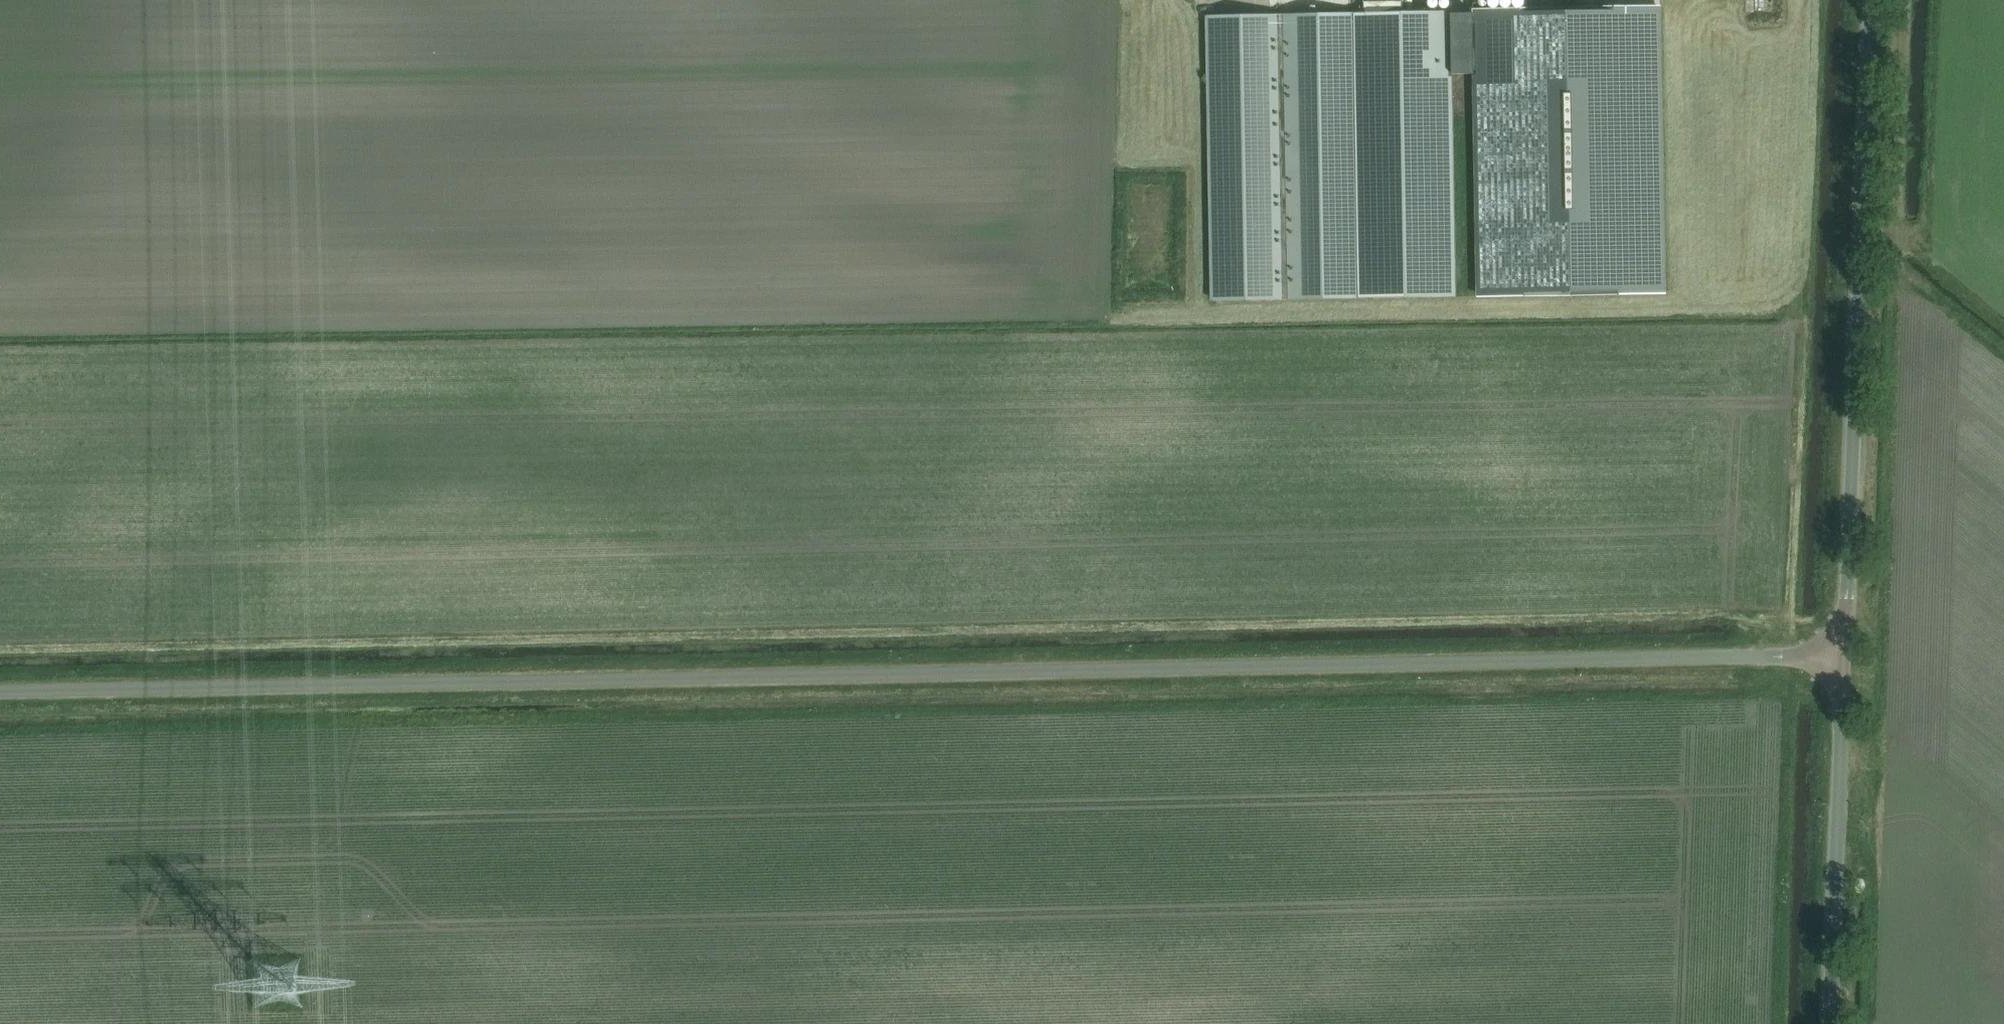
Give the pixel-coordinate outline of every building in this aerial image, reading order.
[(1456,294),(1451,13),(1445,13),(1445,10),(1440,10),(1440,13),(1207,18),(1212,298),(1456,294)] [(1477,13),(1451,14),(1452,74),(1474,74),(1478,293),(1666,290),(1661,10),(1477,13)]
